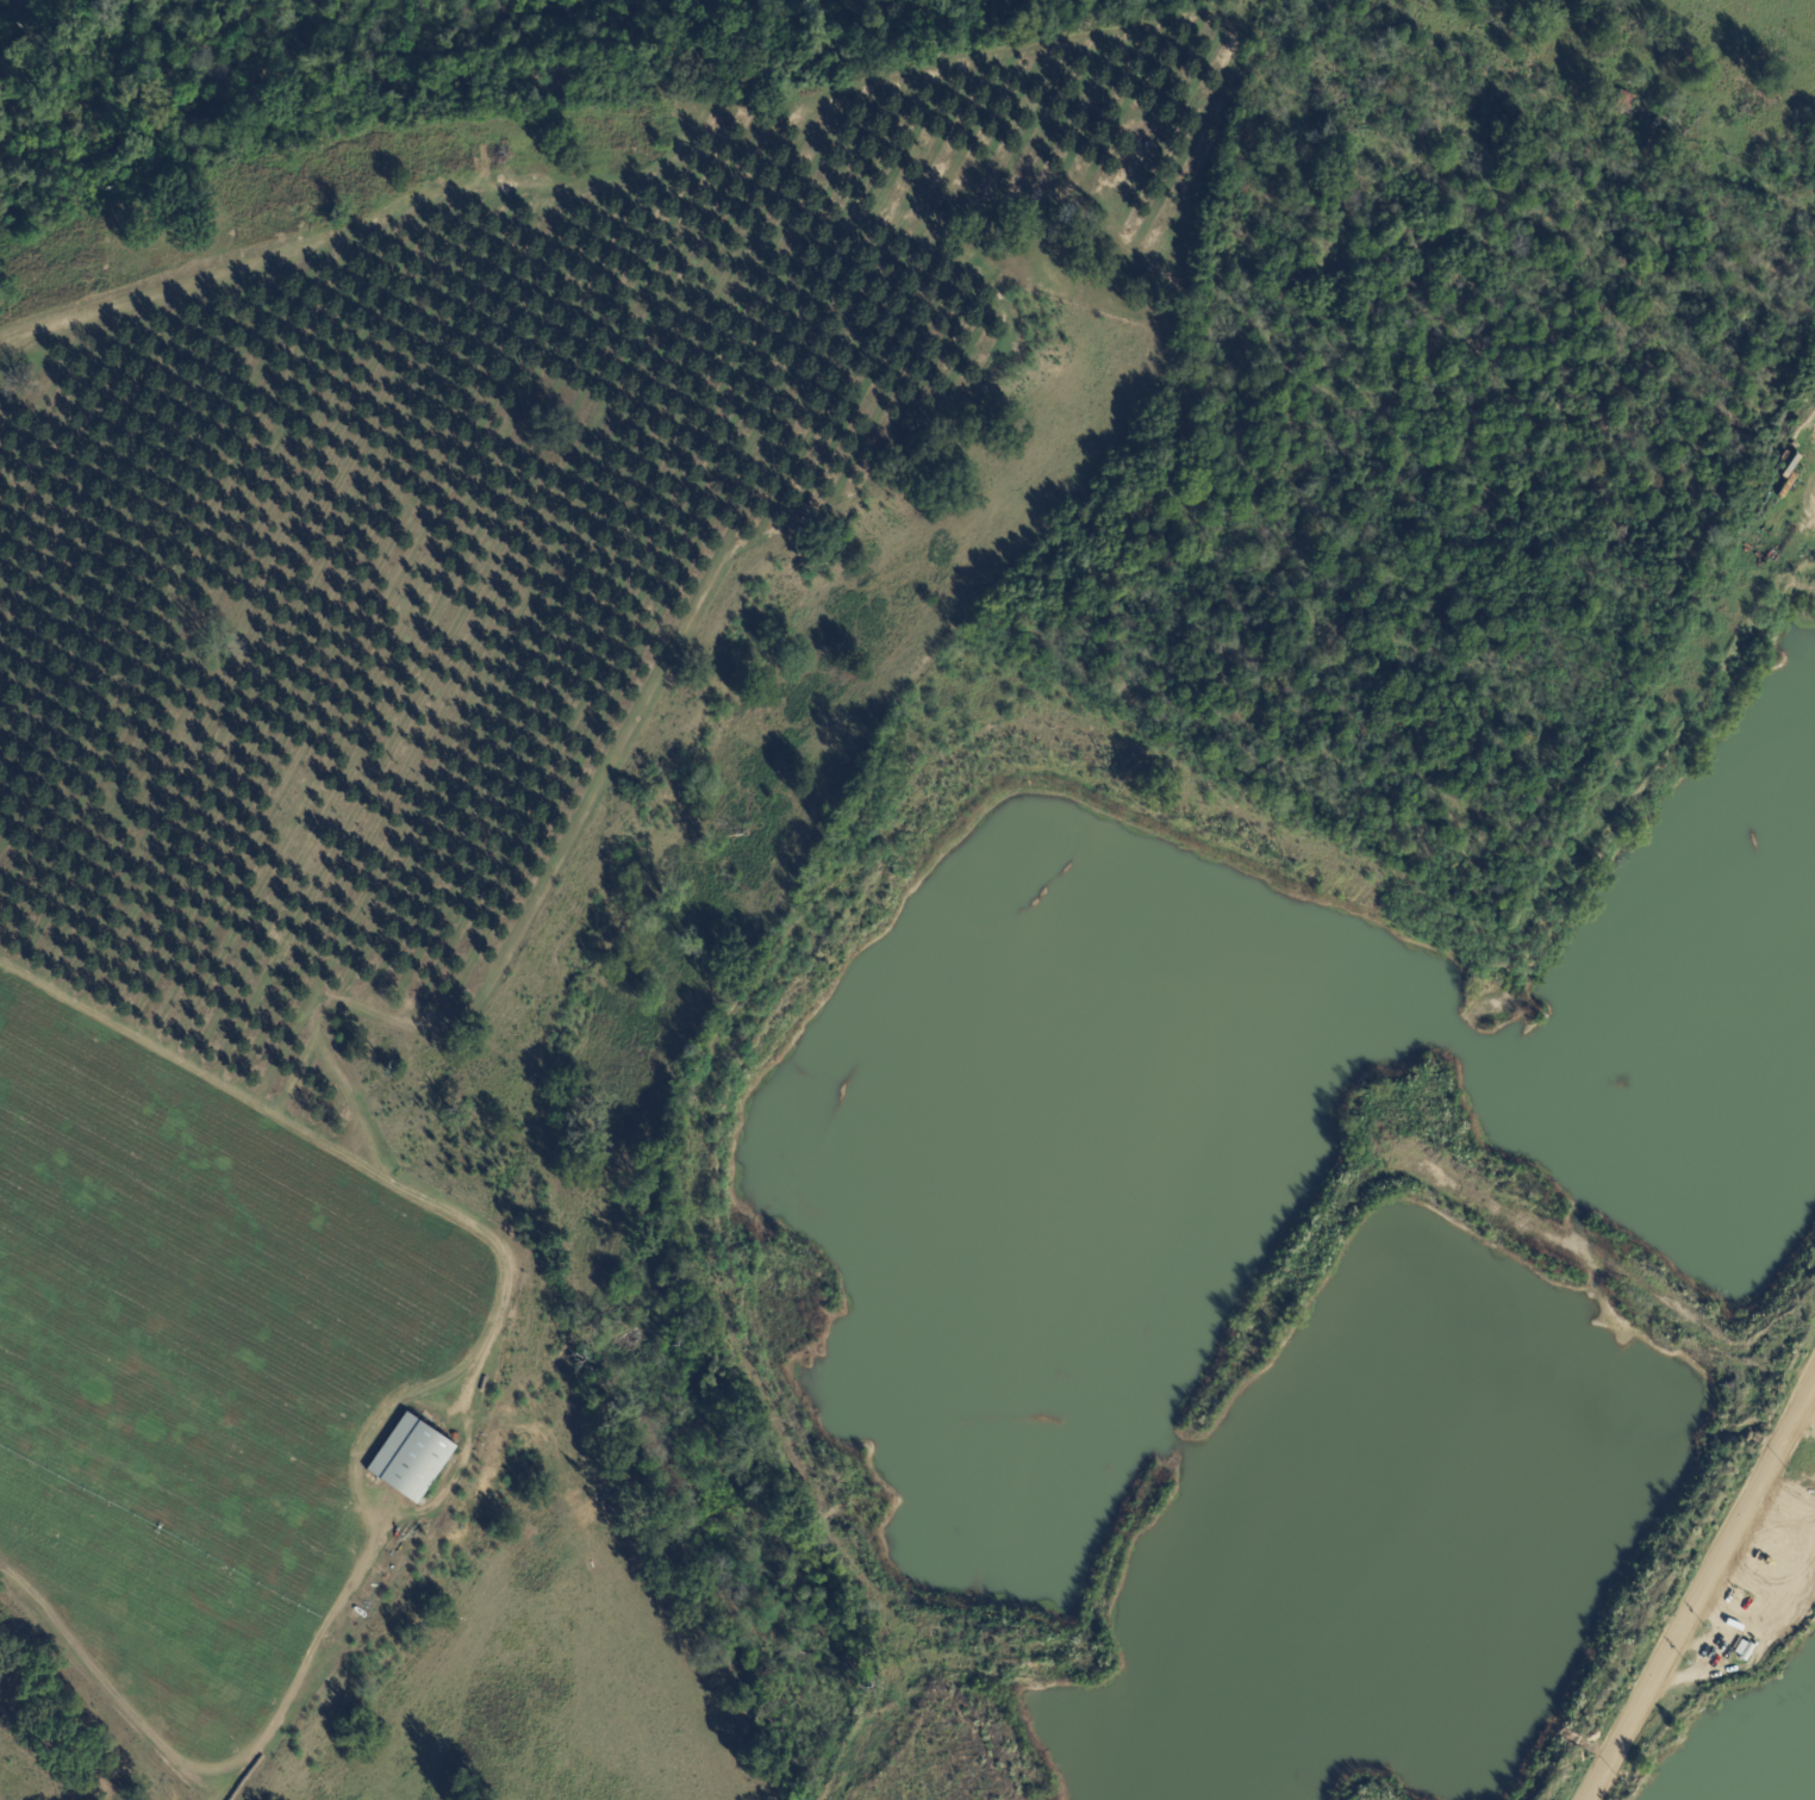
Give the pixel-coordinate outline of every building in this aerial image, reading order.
[(437,1434),(460,1450),(418,1508),(368,1472),(408,1414),(437,1434)]
